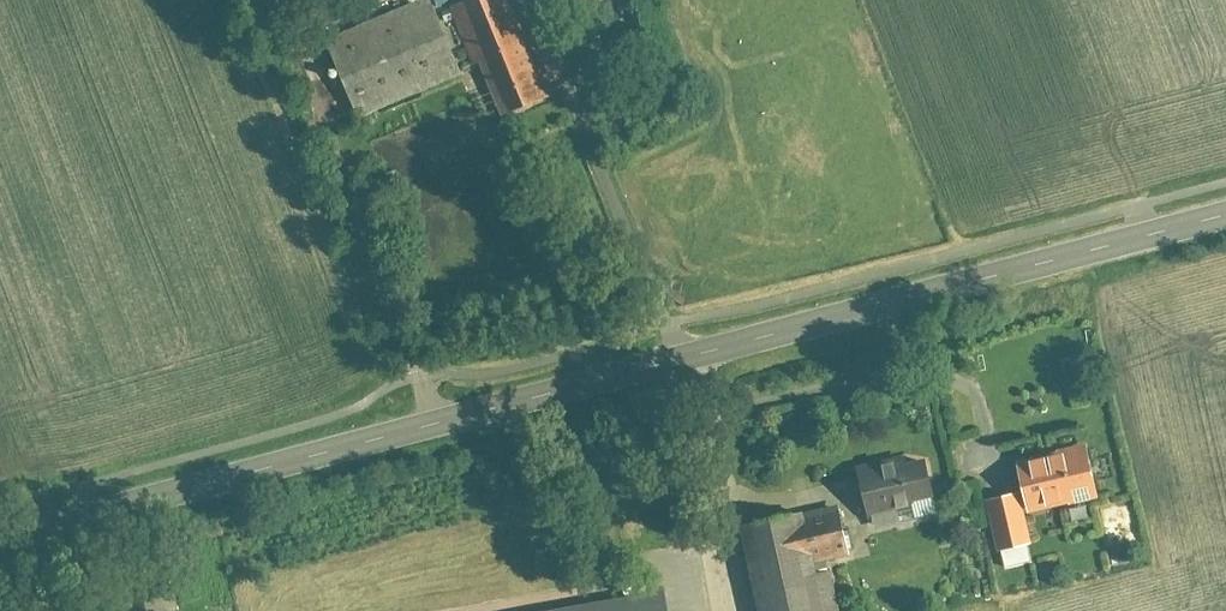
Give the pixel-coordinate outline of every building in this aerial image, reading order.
[(345,123),(455,79),(423,0),(314,44),(345,123)] [(503,115),(550,93),(506,0),(472,0),(452,10),(503,115)] [(1011,469),(1021,520),(1097,504),(1087,453),(1011,469)] [(848,478),(860,528),(936,511),(924,461),(848,478)] [(974,503),(986,557),(1021,549),(1010,495),(974,503)] [(747,610),(800,610),(792,576),(846,564),(835,513),(783,524),(782,519),(730,530),(747,610)] [(575,610),(666,610),(663,595),(575,610)]
